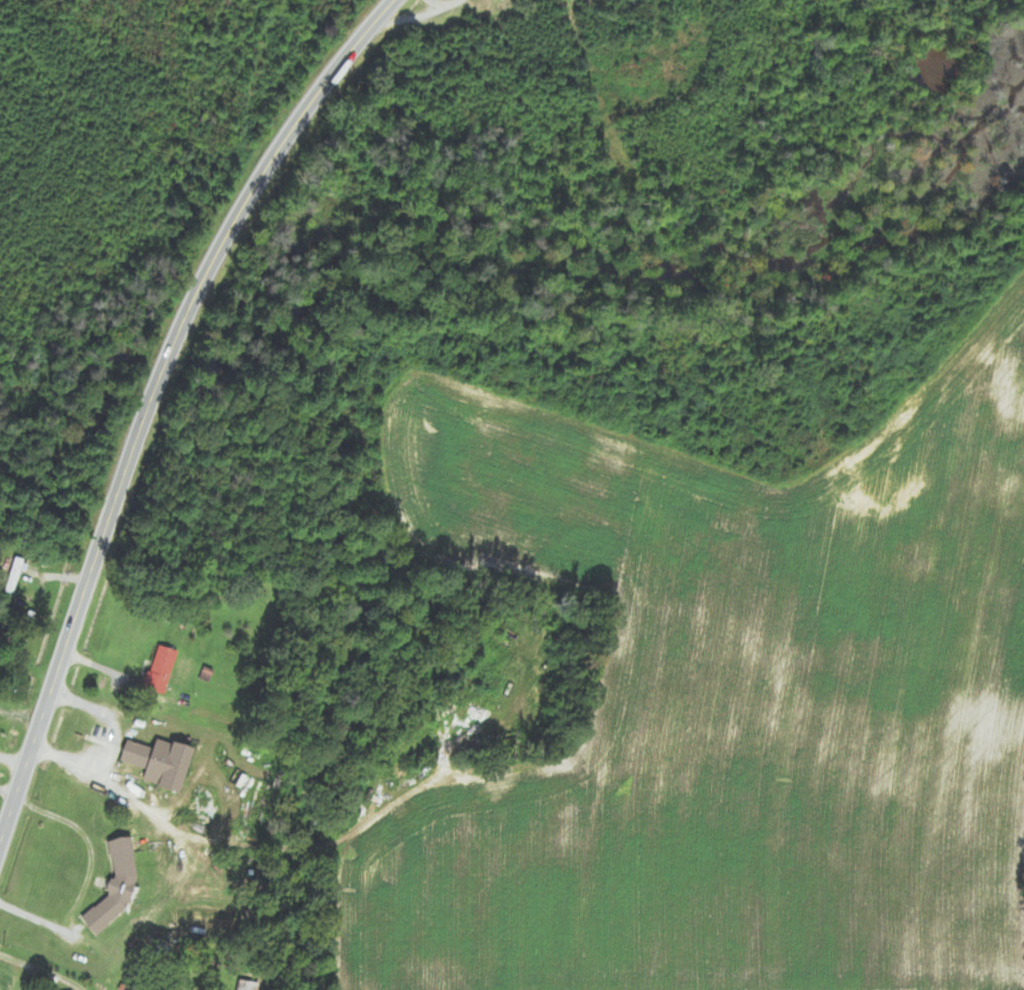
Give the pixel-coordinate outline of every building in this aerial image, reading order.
[(24,560),(15,557),(5,591),(14,594),(24,560)] [(167,685),(178,652),(159,646),(148,679),(167,685)] [(120,763),(146,769),(143,784),(182,794),(193,749),(157,739),(154,749),(125,742),(120,763)] [(260,983),(237,981),(236,989),(259,989),(260,983)]
